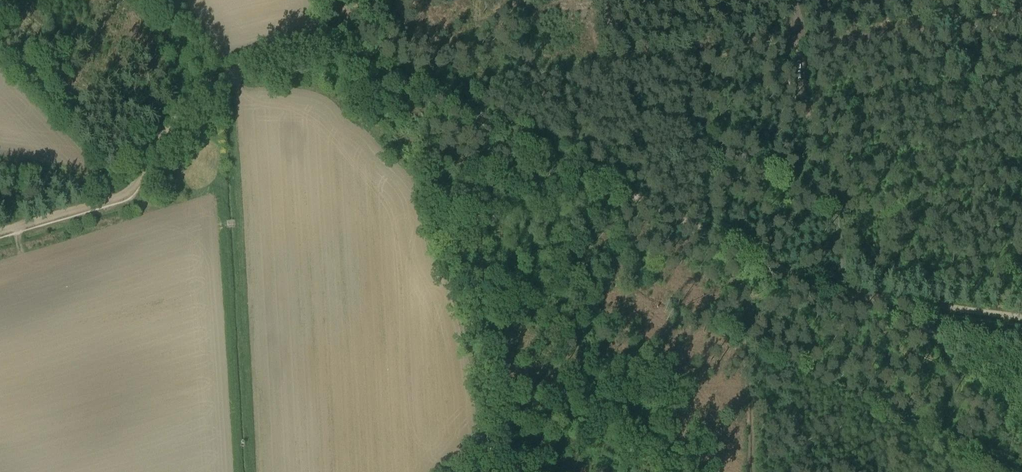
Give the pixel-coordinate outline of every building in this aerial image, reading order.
[(175,189),(180,180),(166,173),(161,182),(175,189)]
